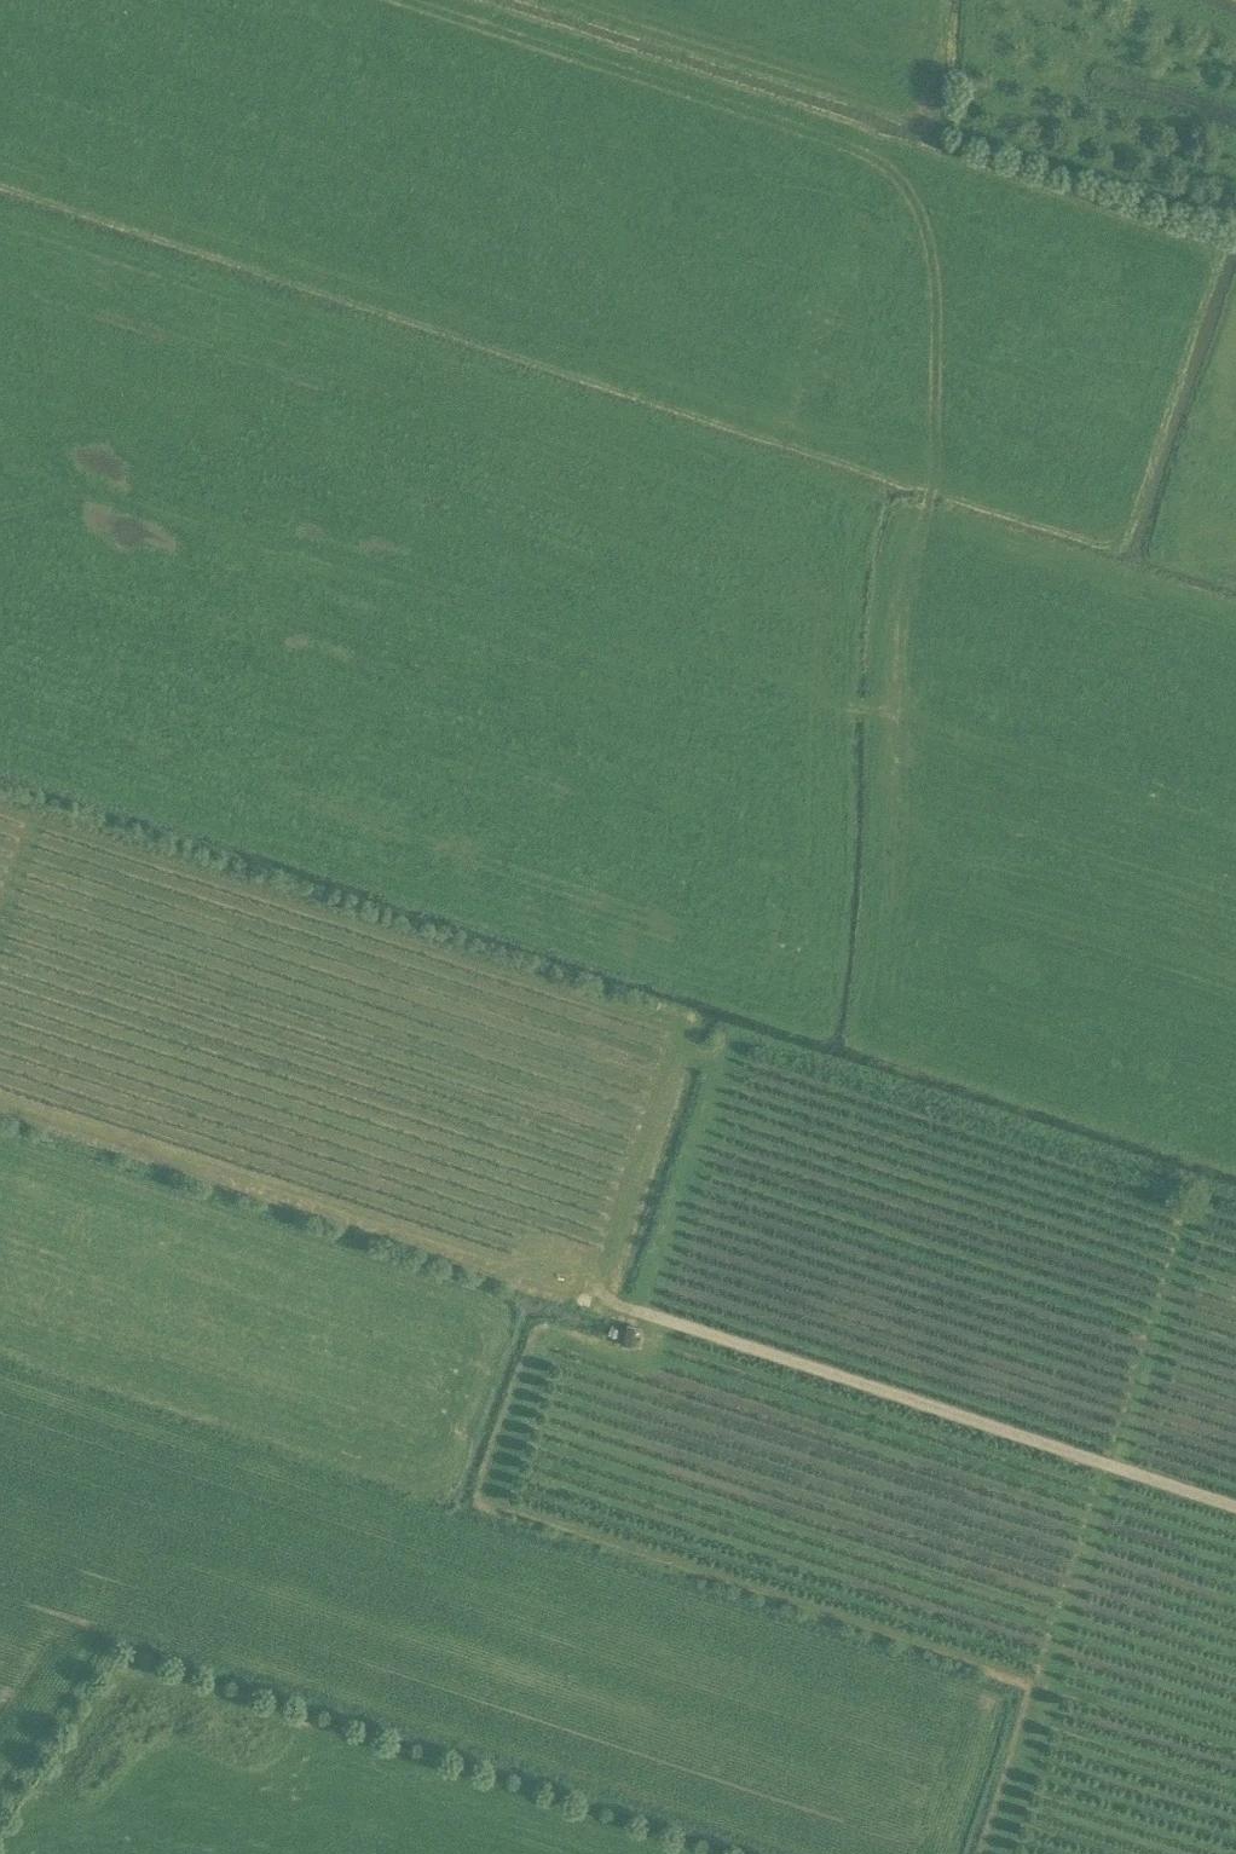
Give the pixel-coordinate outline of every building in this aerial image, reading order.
[(636,1326),(627,1324),(622,1344),(631,1347),(636,1326)]
